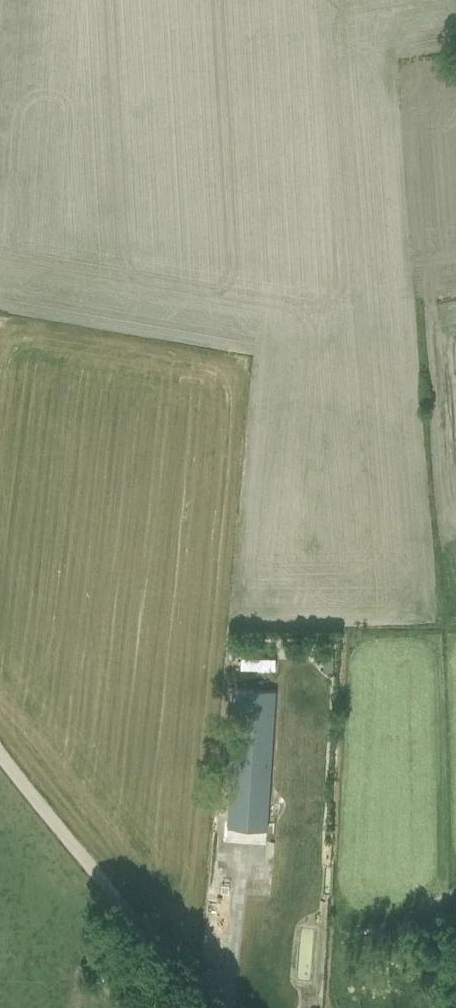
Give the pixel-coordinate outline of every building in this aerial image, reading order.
[(235,689),(227,827),(267,830),(275,692),(235,689)]
